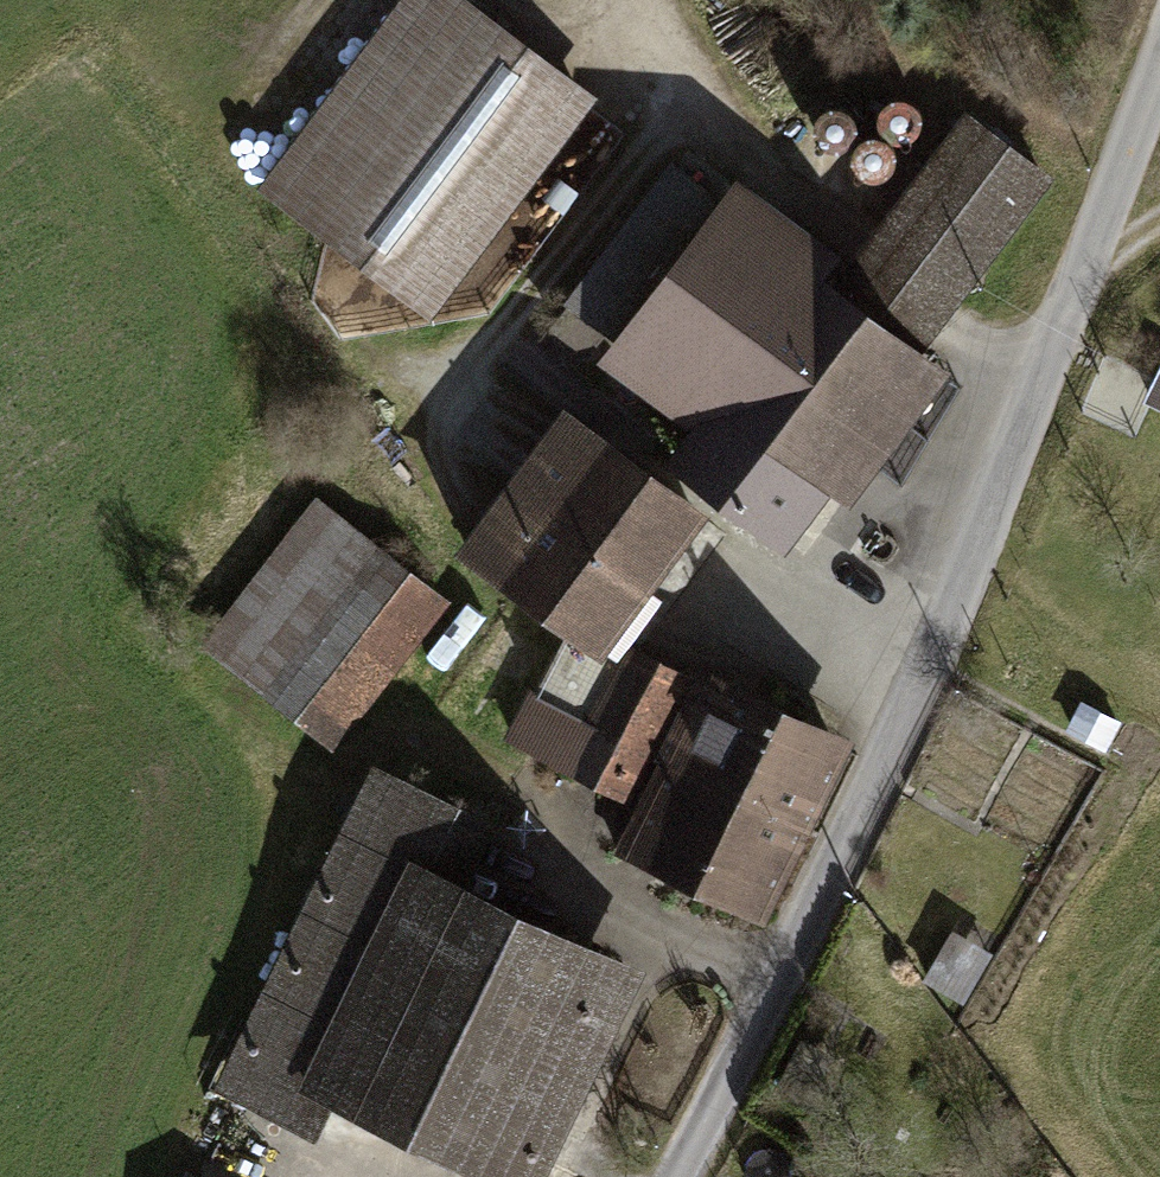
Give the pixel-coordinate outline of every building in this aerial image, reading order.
[(274,189),(425,302),(580,97),(450,0),(418,0),(274,189)] [(466,277),(496,301),(635,133),(605,109),(466,277)] [(1042,179),(966,121),(886,227),(962,284),(1042,179)] [(625,342),(727,209),(672,169),(555,327),(587,352),(604,327),(625,342)] [(915,350),(838,292),(727,209),(625,342),(704,402),(692,418),(704,427),(717,410),(734,423),(697,472),(777,532),(915,350)] [(937,318),(962,284),(886,227),(861,261),(838,292),(915,350),(937,318)] [(1150,400),(1159,405),(1159,378),(1150,400)] [(691,509),(567,417),(467,550),(571,629),(591,644),(691,509)] [(271,678),(375,548),(326,510),(223,641),(271,678)] [(375,548),(271,678),(338,732),(442,602),(375,548)] [(591,724),(621,665),(591,644),(571,629),(538,696),(522,688),(500,732),(549,758),(572,714),(591,724)] [(621,665),(591,724),(648,754),(688,676),(631,647),(621,665)] [(722,688),(682,768),(793,824),(833,742),(722,688)] [(1114,720),(1082,704),(1071,727),(1102,743),(1114,720)] [(626,797),(648,754),(591,724),(572,714),(549,758),(626,797)] [(753,905),(793,824),(682,768),(668,797),(648,787),(617,852),(642,864),(647,853),(753,905)] [(229,1074),(318,1117),(331,1090),(511,1176),(529,1176),(572,1089),(546,1076),(602,960),(440,882),(471,819),(376,773),(229,1074)]
